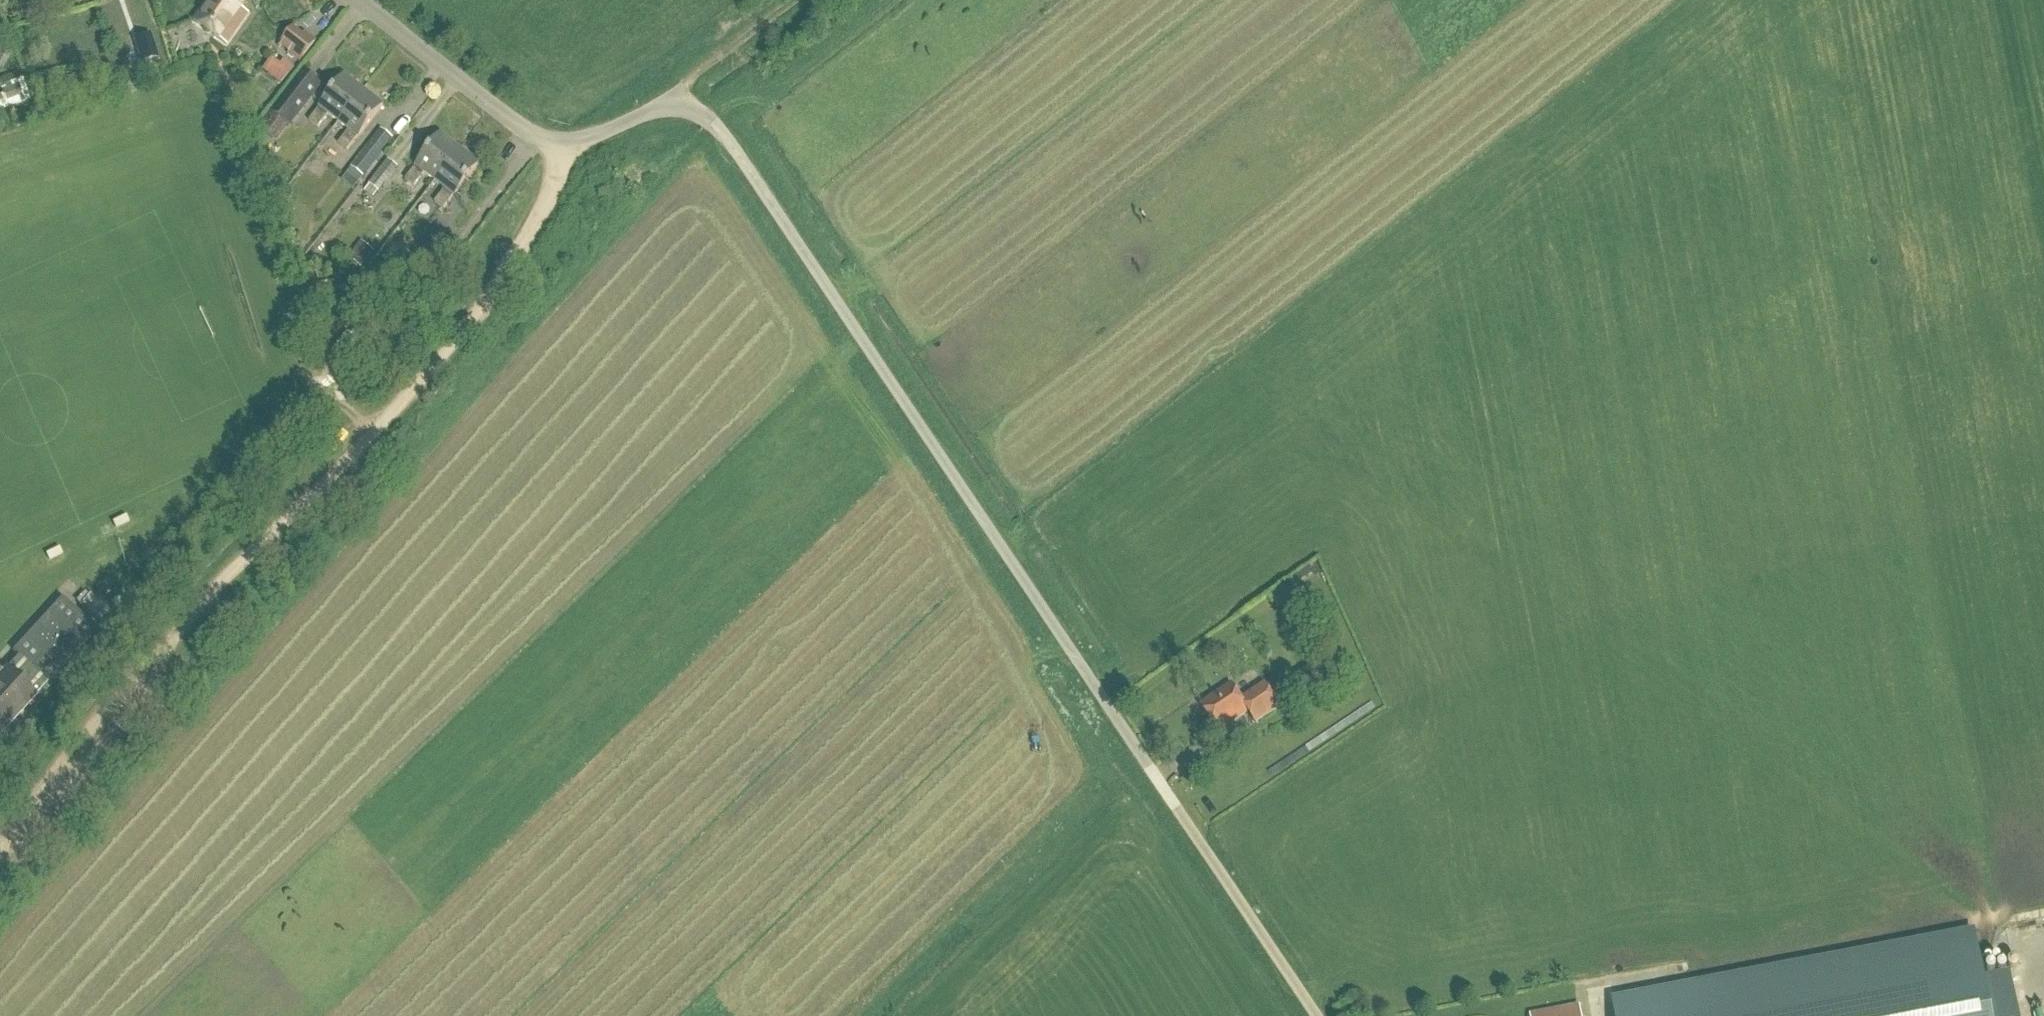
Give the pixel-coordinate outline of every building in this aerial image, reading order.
[(247,14),(238,8),(244,0),(215,0),(211,6),(208,6),(195,24),(224,45),(247,14)] [(316,44),(307,36),(291,56),(301,64),(316,44)] [(150,38),(134,43),(142,65),(157,60),(150,38)] [(275,53),(269,70),(290,78),(296,60),(275,53)] [(339,125),(364,92),(344,77),(319,109),(320,110),(309,123),(318,130),(329,117),(339,125)] [(309,101),(293,89),(273,115),(289,127),(309,101)] [(364,92),(339,125),(349,132),(338,146),(347,153),(358,139),(358,140),(383,107),(364,92)] [(435,183),(460,151),(441,136),(416,168),(405,182),(414,189),(425,175),(435,183)] [(351,170),(362,179),(380,156),(369,148),(351,170)] [(460,151),(435,183),(445,191),(435,204),(444,211),(454,198),(479,166),(460,151)] [(379,193),(380,193),(387,184),(377,177),(370,186),(371,186),(365,193),(374,199),(379,193)] [(432,239),(421,254),(434,264),(445,249),(432,239)] [(106,524),(122,518),(118,509),(102,515),(106,524)] [(94,614),(101,603),(79,590),(73,601),(94,614)] [(7,670),(36,697),(97,631),(62,600),(13,653),(18,658),(7,670)] [(36,697),(7,670),(0,678),(0,736),(36,697)] [(1280,709),(1265,685),(1241,701),(1231,686),(1200,706),(1219,733),(1248,713),(1256,725),(1280,709)] [(1973,935),(1614,1003),(1616,1015),(2015,1015),(2007,976),(1982,980),(1973,935)]
